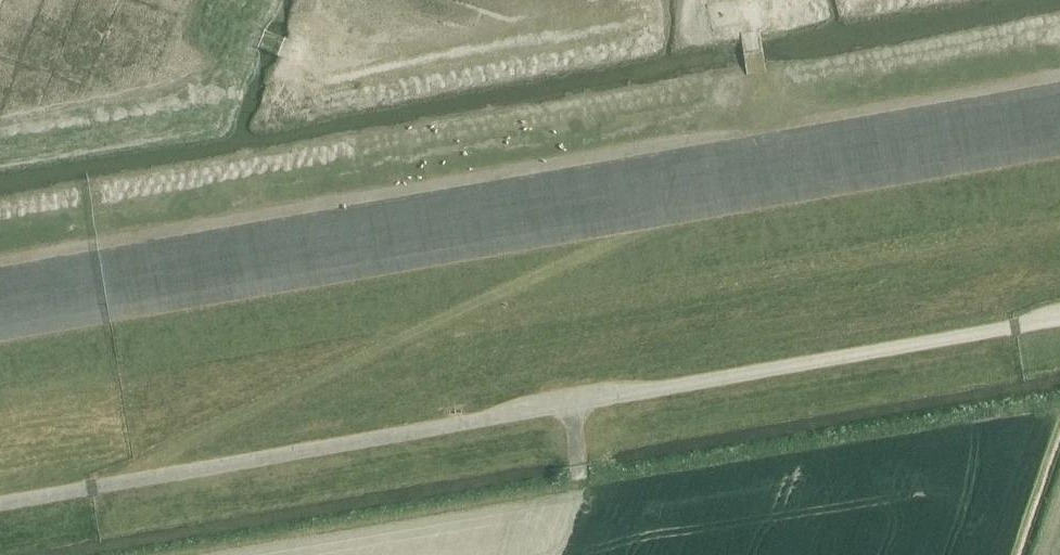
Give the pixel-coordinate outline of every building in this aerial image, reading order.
[(711,5),(716,28),(740,24),(735,1),(711,5)]
